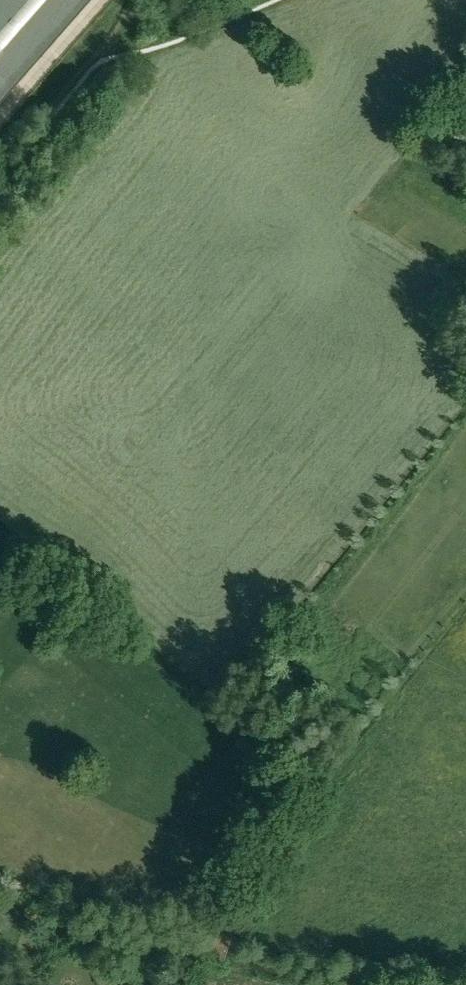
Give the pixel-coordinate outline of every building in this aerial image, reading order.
[(91,0),(0,0),(0,104),(91,0)]
